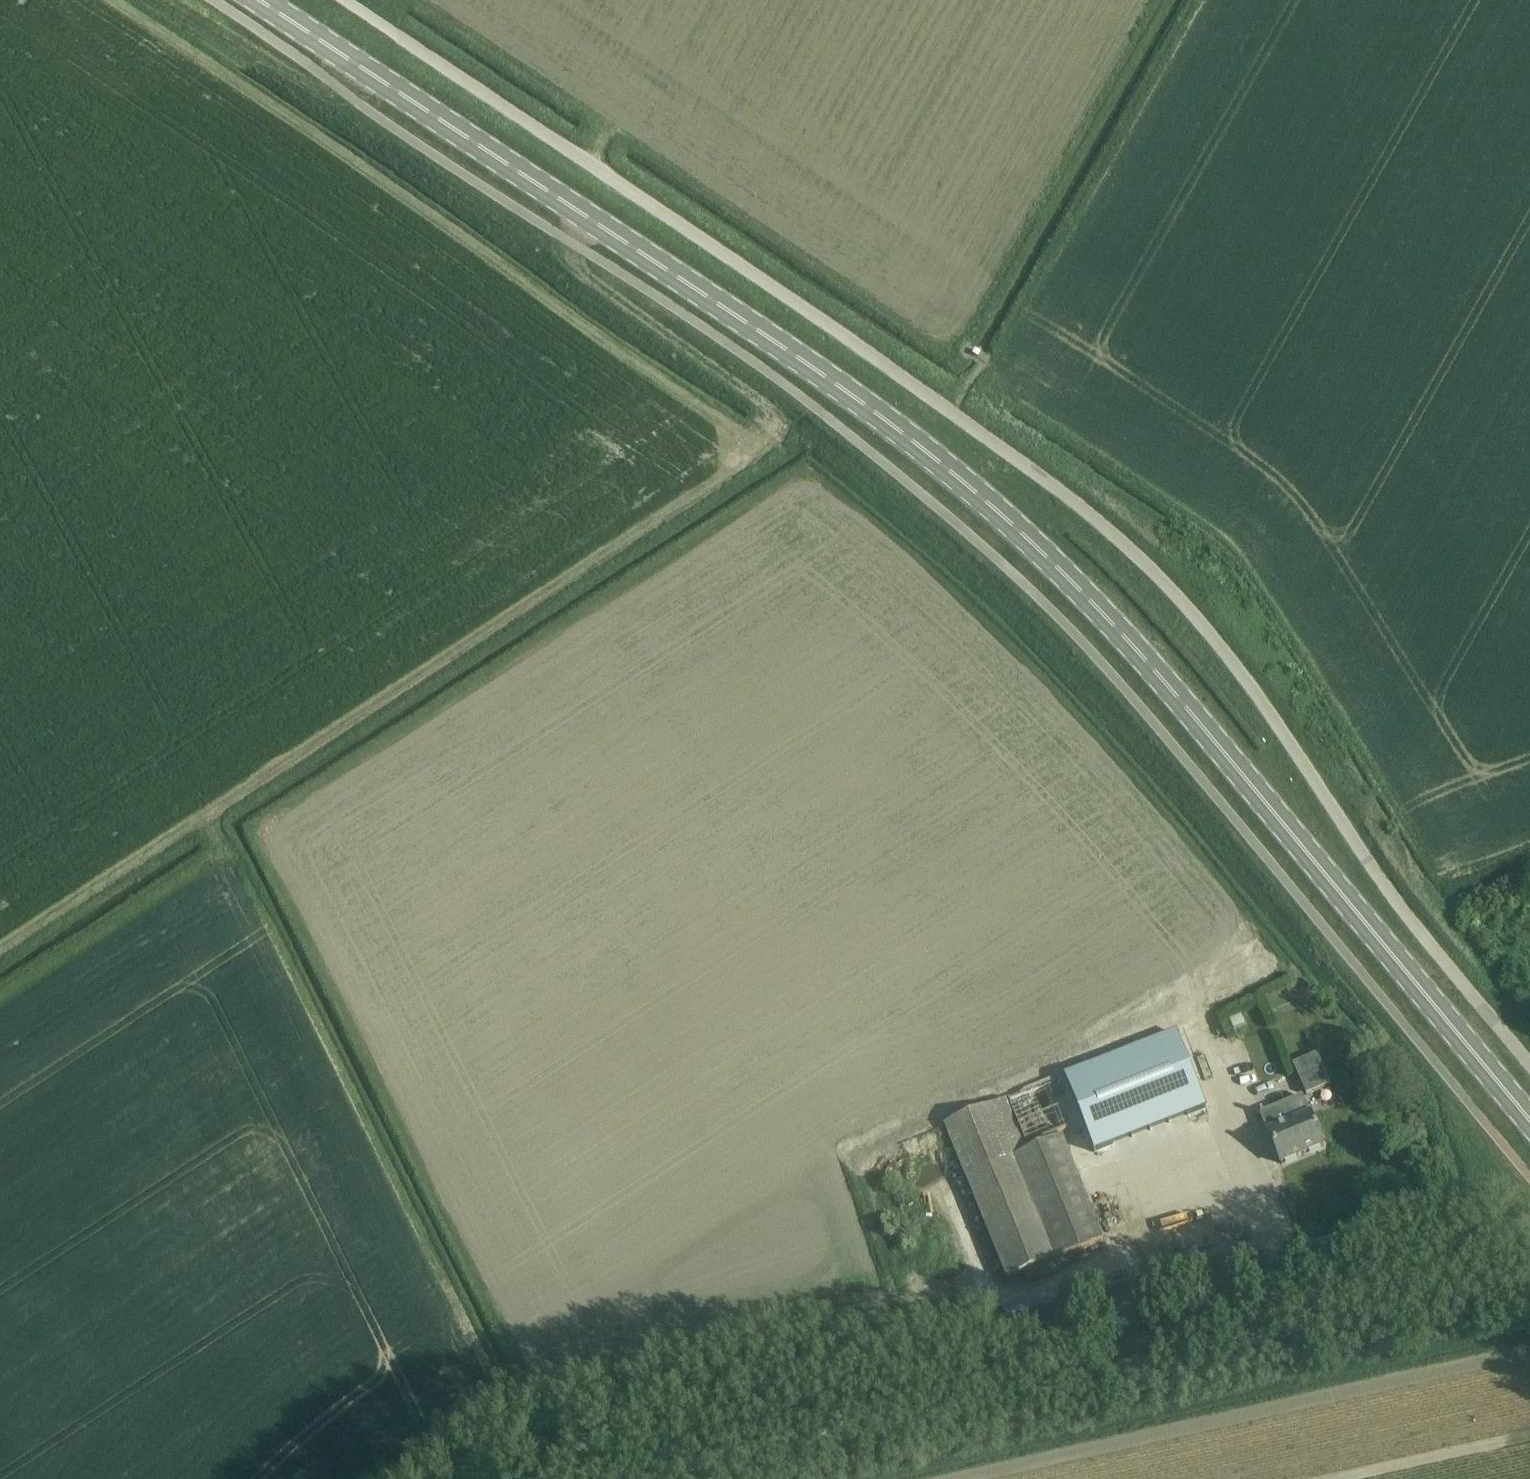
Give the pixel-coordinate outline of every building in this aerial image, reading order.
[(1176,1034),(1065,1078),(1095,1154),(1206,1110),(1176,1034)] [(1324,1146),(1315,1127),(1310,1115),(1309,1115),(1302,1097),(1264,1114),(1263,1112),(1260,1113),(1261,1115),(1260,1115),(1268,1133),(1267,1133),(1281,1165),(1324,1146)] [(1009,1099),(946,1125),(1009,1280),(1027,1273),(1030,1282),(1059,1270),(1055,1261),(1103,1242),(1060,1136),(1029,1149),(1009,1099)]
